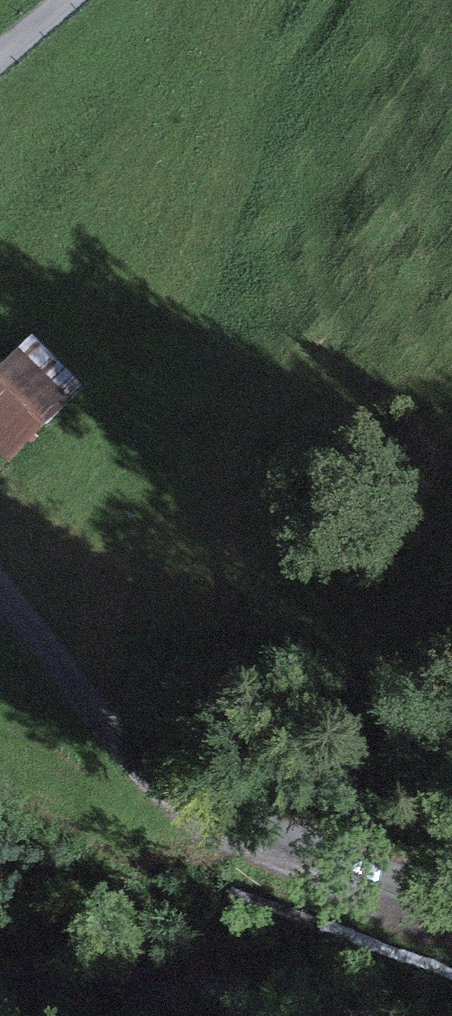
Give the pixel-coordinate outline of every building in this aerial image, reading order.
[(32,335),(0,367),(0,450),(8,458),(82,386),(32,335)]
